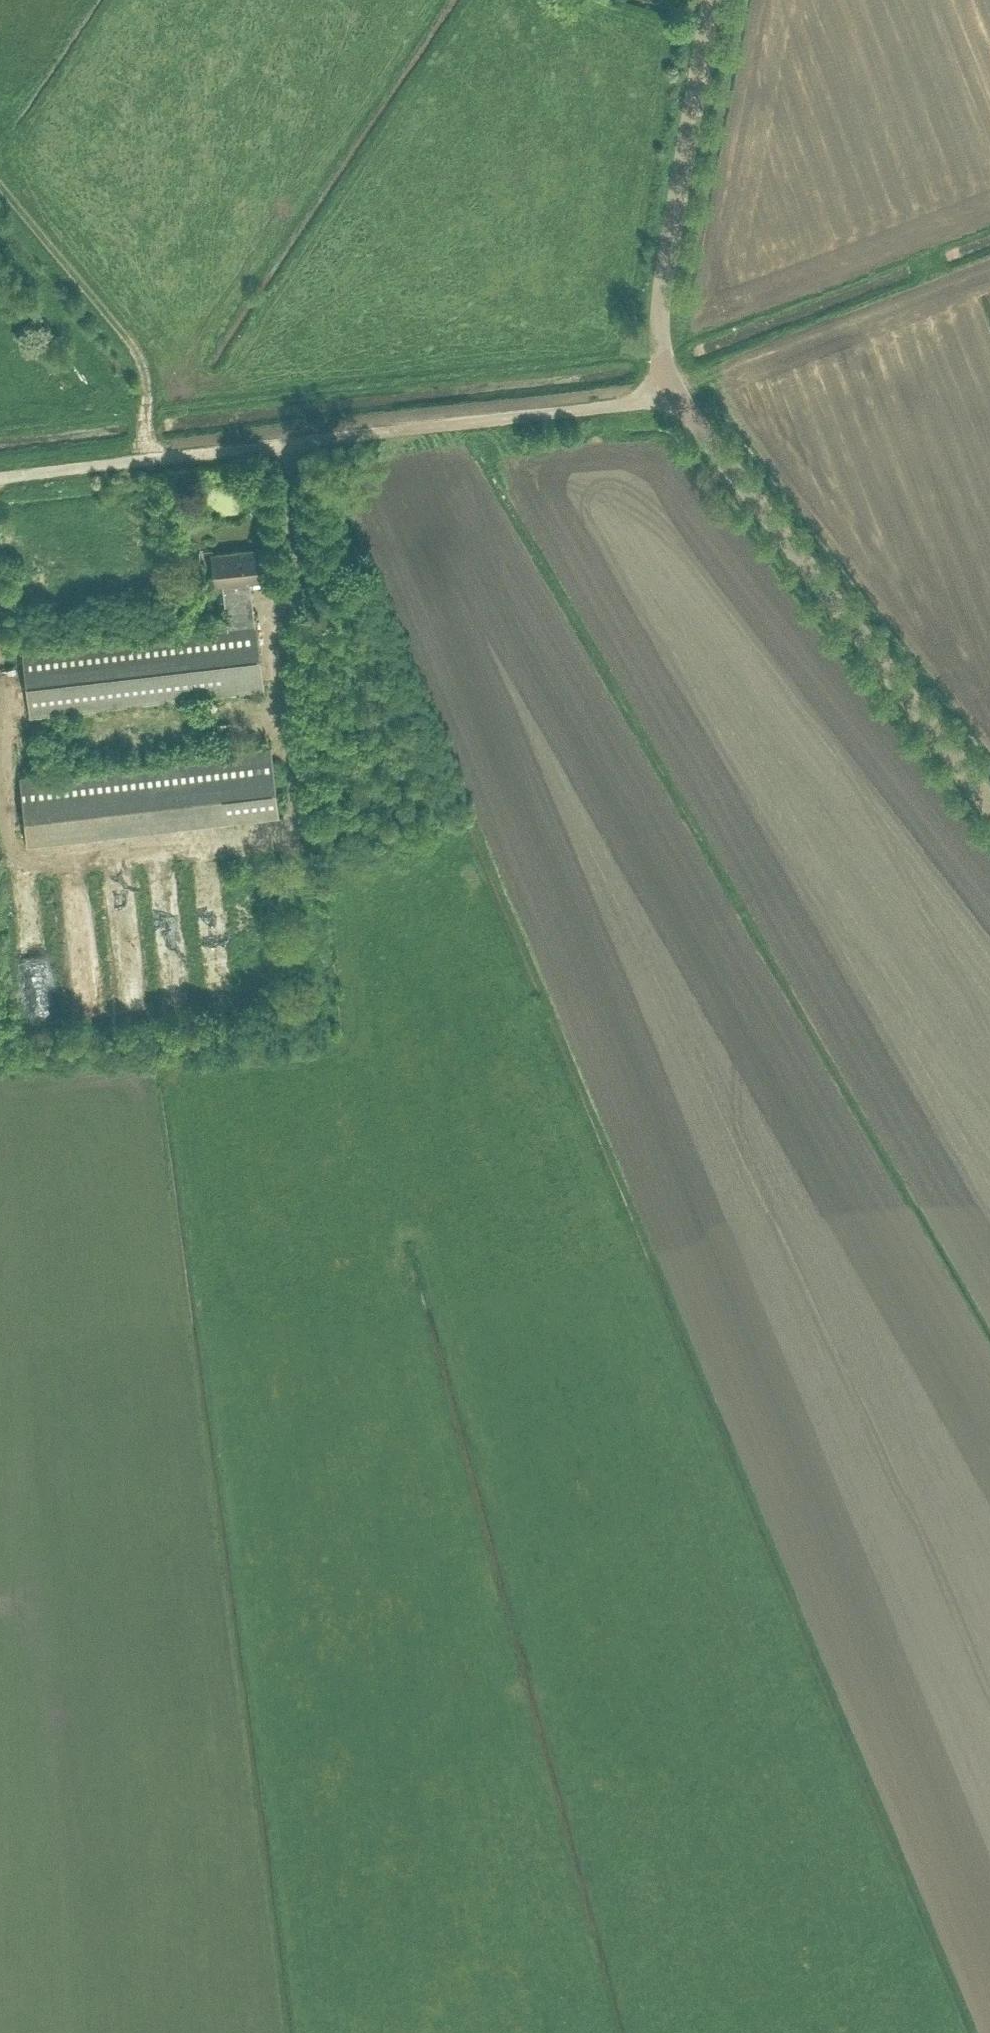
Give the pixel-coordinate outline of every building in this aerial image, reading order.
[(251,579),(264,577),(260,545),(213,551),(216,583),(223,582),(227,621),(23,645),(31,713),(265,686),(257,618),(255,618),(251,579)] [(28,840),(279,811),(272,745),(20,774),(28,840)]
